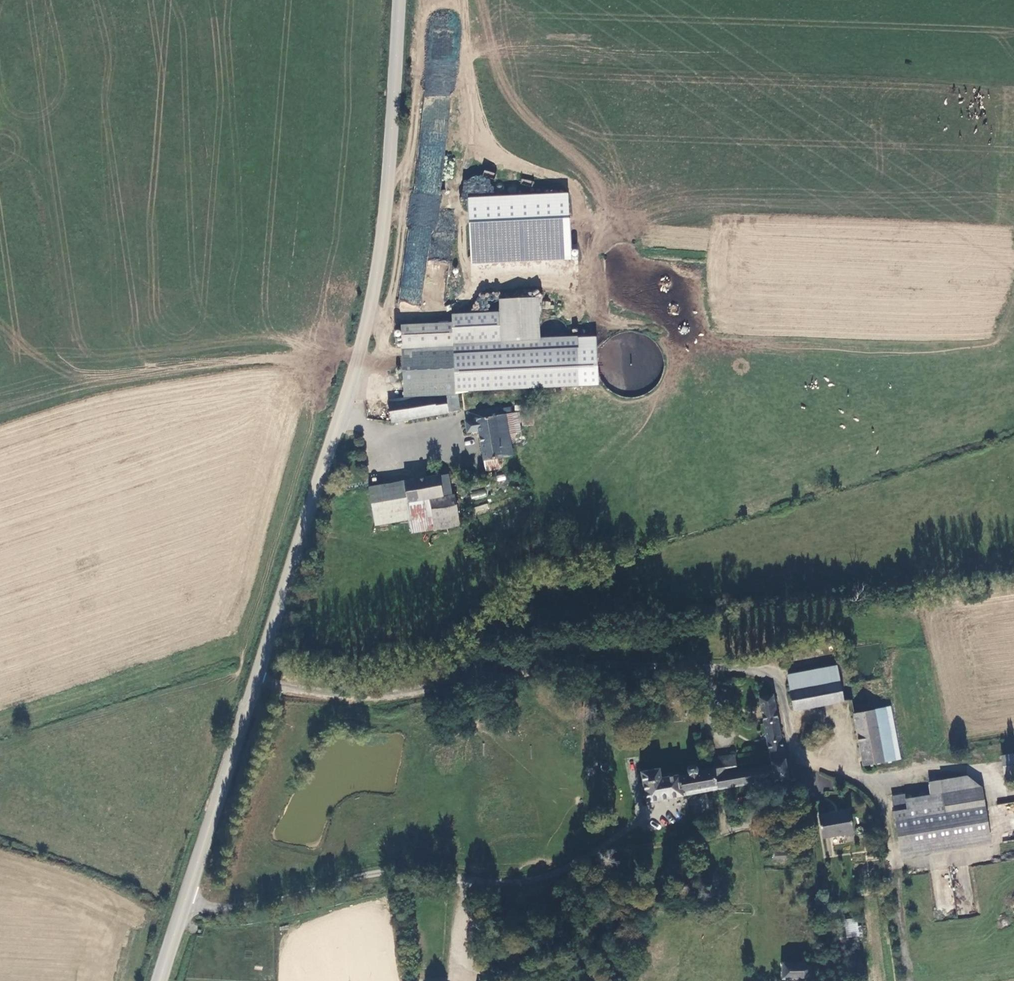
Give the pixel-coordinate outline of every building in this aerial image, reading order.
[(568,193),(470,199),(473,265),(572,259),(568,193)] [(501,314),(506,391),(598,386),(595,333),(539,336),(536,296),(500,298),(501,314)] [(470,393),(506,391),(501,314),(454,314),(451,322),(403,325),(412,398),(442,392),(444,396),(455,394),(458,413),(470,410),(466,393),(470,393)] [(395,401),(399,422),(458,413),(455,394),(444,396),(442,392),(412,398),(399,401),(395,401)] [(526,410),(521,411),(526,441),(531,439),(526,410)] [(526,441),(521,411),(513,412),(518,442),(526,441)] [(518,442),(513,412),(475,419),(482,460),(505,456),(520,454),(518,442)] [(507,469),(505,456),(482,460),(485,471),(507,469)] [(457,491),(454,472),(412,479),(414,497),(457,491)] [(489,483),(492,483),(495,481),(497,478),(496,475),(494,473),(490,472),(487,474),(486,477),(486,480),(489,483)] [(412,479),(363,487),(369,525),(414,518),(417,531),(465,523),(459,490),(457,491),(414,497),(412,479)] [(470,491),(471,499),(486,497),(485,489),(470,491)] [(476,513),(489,511),(487,504),(475,506),(476,513)] [(837,679),(834,663),(785,673),(789,690),(837,679)] [(837,679),(789,690),(793,709),(840,698),(837,679)] [(774,777),(774,781),(788,778),(771,694),(757,697),(771,763),(774,777)] [(860,766),(899,758),(888,706),(849,714),(860,766)] [(460,717),(459,723),(472,725),(473,718),(460,717)] [(735,764),(742,763),(740,750),(713,755),(713,765),(714,767),(735,764)] [(1013,772),(1013,751),(1000,754),(1003,774),(1013,772)] [(645,800),(774,777),(771,763),(736,769),(735,764),(714,767),(713,765),(696,769),(696,766),(695,763),(693,760),(689,759),(684,761),(683,764),(683,767),(685,771),(659,776),(657,765),(640,768),(645,800)] [(901,852),(989,835),(979,786),(964,775),(927,782),(929,795),(904,800),(903,795),(890,797),(901,852)] [(771,795),(769,786),(756,789),(758,797),(771,795)] [(817,815),(823,840),(855,832),(850,807),(817,815)] [(857,920),(845,922),(848,941),(864,938),(862,927),(858,927),(857,920)] [(812,964),(807,962),(785,961),(784,977),(806,978),(813,972),(812,964)]
